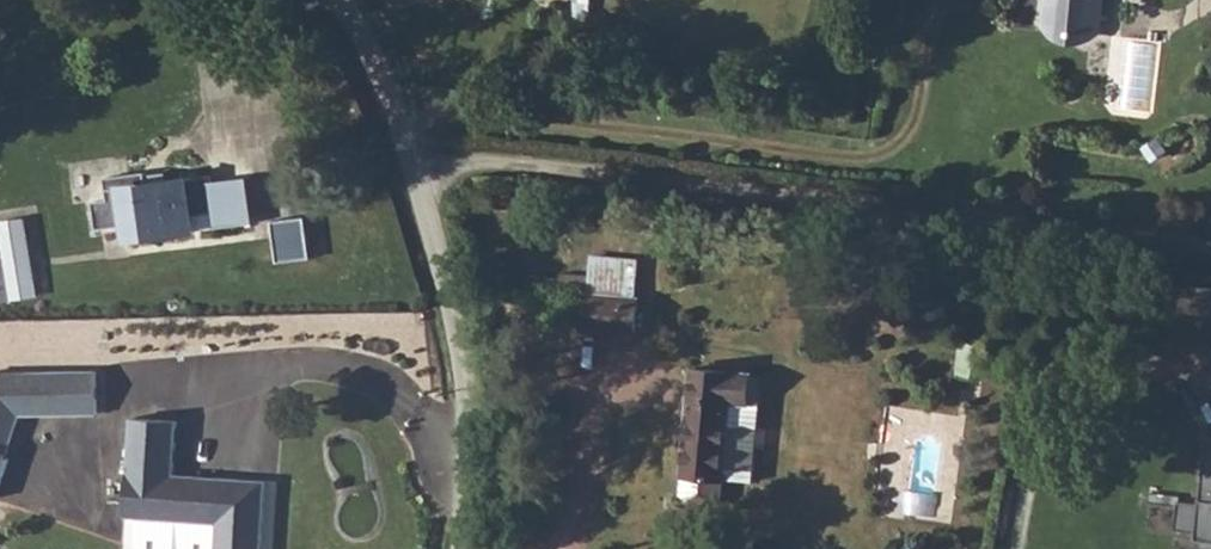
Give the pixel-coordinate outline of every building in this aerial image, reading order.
[(1060,39),(1111,44),(1115,0),(1063,0),(1060,39)] [(226,231),(219,186),(218,180),(152,190),(150,176),(110,183),(113,204),(99,206),(103,234),(132,230),(135,245),(226,231)] [(254,180),(219,186),(226,231),(262,225),(254,180)] [(275,219),(280,259),(312,255),(307,215),(275,219)] [(4,220),(19,298),(41,294),(27,216),(4,220)] [(650,297),(601,287),(594,321),(643,331),(650,297)] [(689,471),(727,476),(736,403),(754,405),(757,372),(702,365),(689,471)] [(5,376),(0,389),(0,503),(6,505),(35,419),(112,418),(111,374),(5,376)] [(736,403),(727,476),(745,478),(754,405),(736,403)] [(283,482),(191,477),(194,424),(147,421),(141,520),(234,525),(233,548),(279,548),(283,482)] [(1175,533),(1196,535),(1195,542),(1210,544),(1210,503),(1200,501),(1199,506),(1178,503),(1175,533)]
